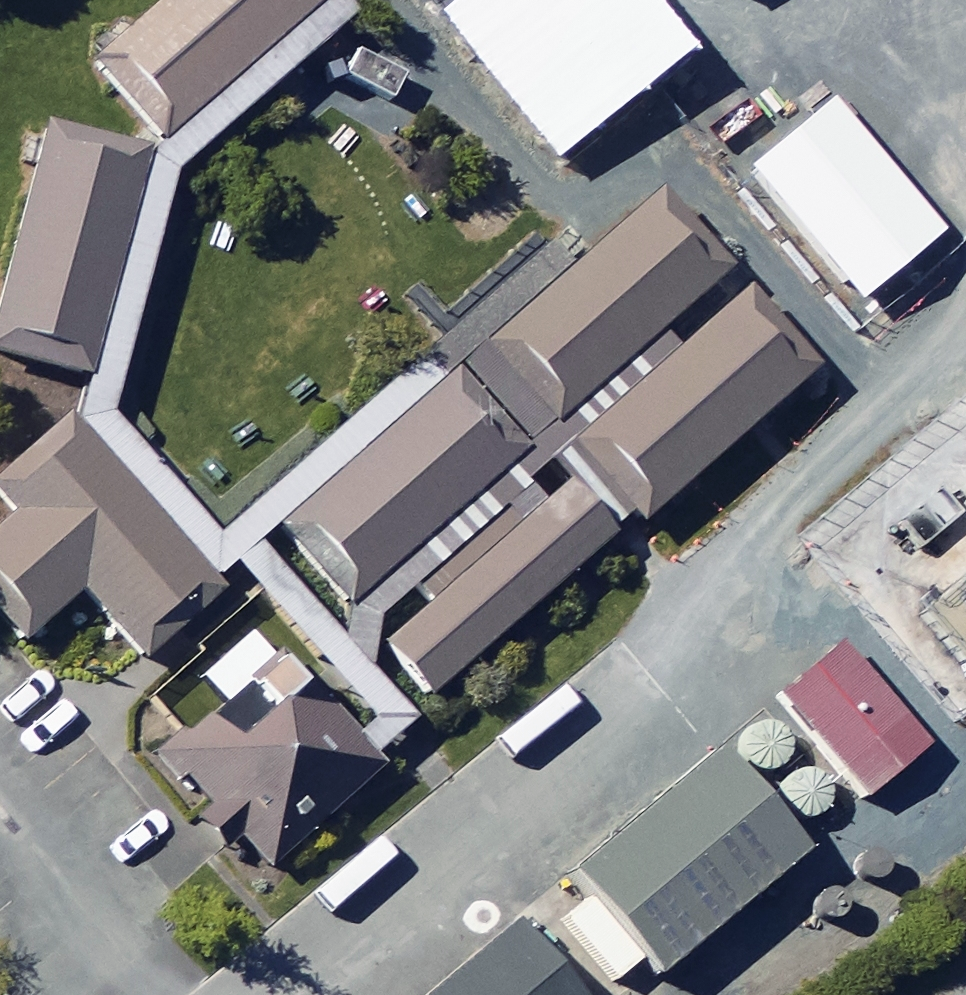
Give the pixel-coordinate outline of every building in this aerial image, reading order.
[(182,166),(280,79),(360,8),(353,0),(323,0),(167,138),(157,150),(92,382),(83,416),(222,572),(241,555),(256,572),(385,714),(368,729),(376,738),(382,748),(397,736),(400,734),(410,726),(423,714),(375,661),(382,613),(419,580),(557,461),(618,531),(633,520),(645,510),(580,438),(691,340),(681,328),(671,318),(560,415),(490,336),(576,261),(564,248),(556,238),(459,323),(227,527),(120,406),(182,166)] [(323,0),(159,0),(95,54),(167,138),(323,0)] [(562,159),(656,85),(701,49),(662,0),(455,0),(443,9),(562,159)] [(837,96),(753,165),(865,297),(948,228),(837,96)] [(157,150),(156,143),(45,113),(0,281),(0,356),(92,382),(157,150)] [(490,336),(560,415),(671,318),(736,261),(667,182),(576,261),(490,336)] [(691,340),(580,438),(645,510),(651,517),(826,361),(755,282),(691,340)] [(354,605),(539,441),(464,358),(279,522),(354,605)] [(961,716),(965,712),(965,404),(808,538),(961,716)] [(144,651),(229,579),(222,572),(83,416),(74,409),(0,474),(0,486),(18,507),(0,523),(0,579),(39,624),(85,584),(144,651)] [(432,692),(618,531),(557,461),(419,580),(434,597),(385,639),(432,692)] [(242,823),(273,861),(393,762),(382,748),(376,738),(368,729),(346,702),(289,696),(312,678),(288,649),(278,656),(258,632),(210,671),(234,700),(191,735),(184,727),(153,752),(178,783),(191,772),(213,800),(199,811),(223,839),(242,823)] [(847,637),(783,690),(868,793),(933,740),(847,637)] [(724,742),(575,866),(662,969),(810,845),(724,742)] [(519,919),(426,994),(582,994),(519,919)]
